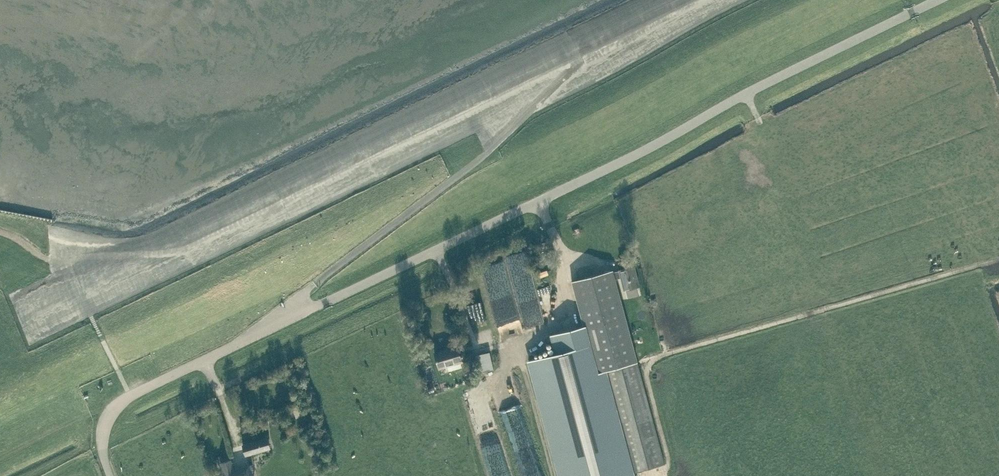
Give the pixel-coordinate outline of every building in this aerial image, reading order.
[(524,247),(504,252),(526,331),(546,325),(535,287),(524,247)] [(501,253),(478,260),(500,340),(524,333),(501,253)] [(619,270),(613,272),(615,279),(621,277),(624,289),(639,286),(634,266),(619,270)] [(597,376),(606,374),(638,365),(615,279),(613,272),(612,270),(572,281),(584,325),(584,326),(597,376)] [(584,326),(549,336),(555,354),(528,362),(560,475),(633,475),(632,473),(606,374),(597,376),(584,326)] [(462,361),(458,348),(457,346),(434,353),(438,368),(462,361)] [(487,364),(478,366),(480,373),(489,371),(487,364)] [(638,365),(606,374),(632,473),(664,464),(638,365)] [(463,397),(488,475),(513,475),(485,390),(463,397)] [(270,412),(264,414),(266,420),(272,418),(270,412)] [(248,456),(271,449),(267,437),(244,444),(248,456)] [(249,464),(234,469),(231,459),(221,462),(225,475),(253,475),(249,464)]
